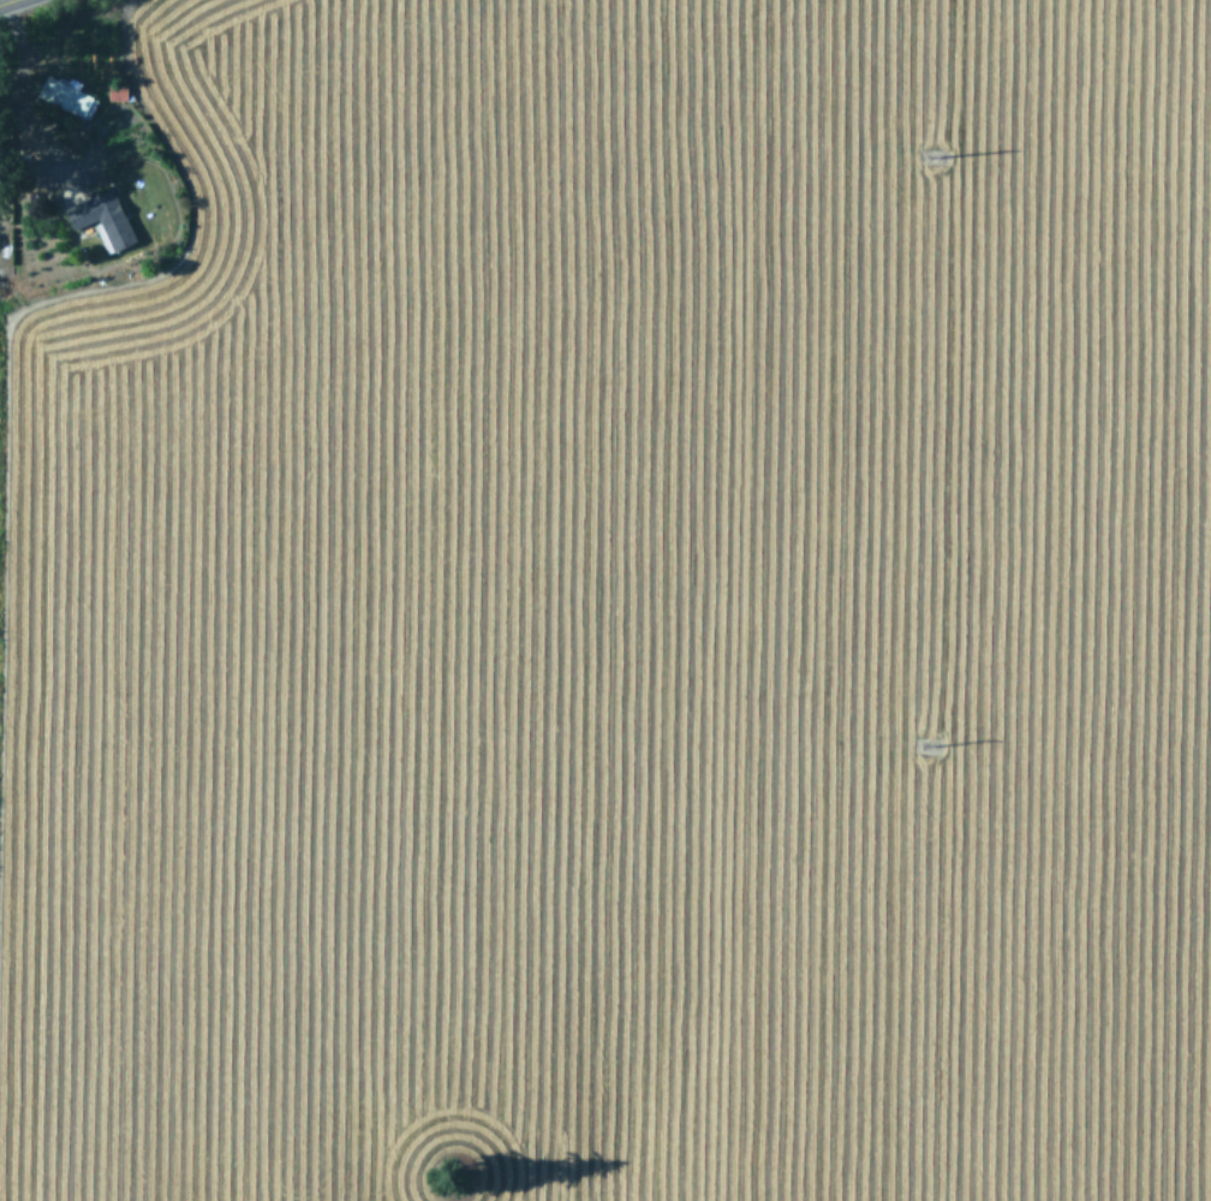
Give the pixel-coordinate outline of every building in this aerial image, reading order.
[(77,89),(79,83),(46,69),(35,94),(88,117),(97,97),(77,89)] [(125,98),(126,81),(107,80),(107,98),(125,98)] [(61,206),(111,183),(136,237),(113,248),(96,213),(71,225),(61,206)]
